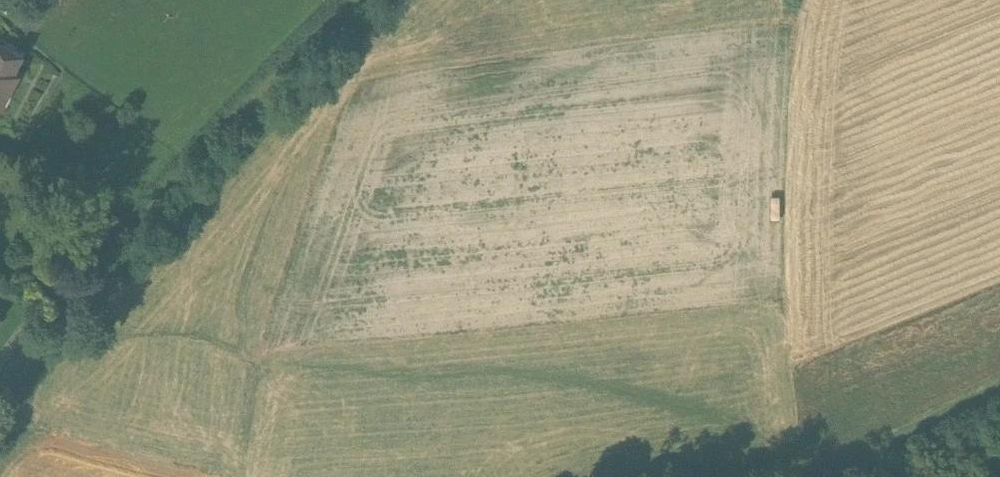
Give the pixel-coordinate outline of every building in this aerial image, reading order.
[(1,82),(3,83),(21,50),(0,39),(0,84),(1,82)]
